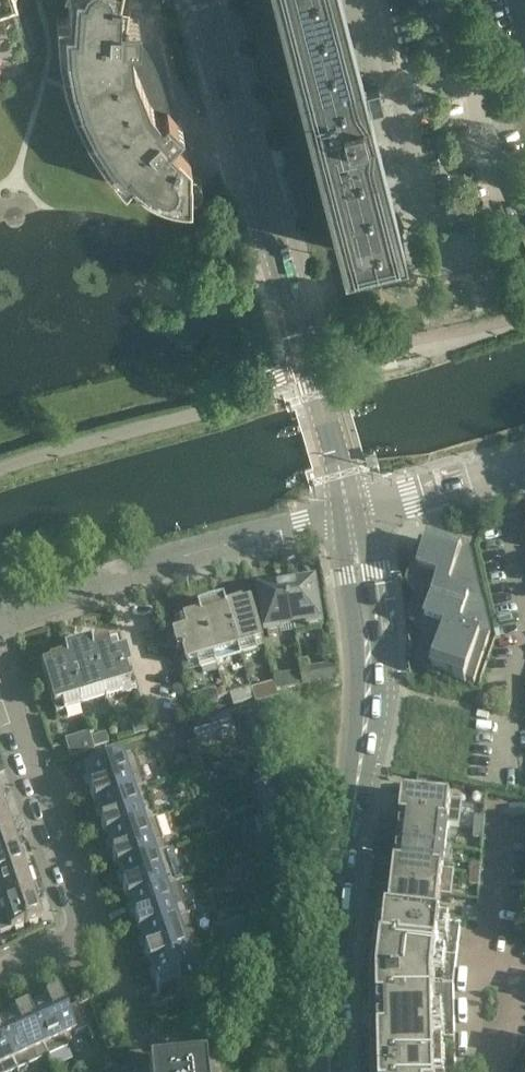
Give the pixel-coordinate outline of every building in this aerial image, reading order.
[(25,50),(27,44),(13,0),(0,0),(0,58),(25,50)] [(66,18),(55,18),(57,50),(62,77),(62,78),(71,107),(85,135),(86,135),(101,158),(100,158),(122,183),(123,183),(122,182),(129,176),(135,182),(141,186),(149,191),(156,194),(159,187),(188,188),(188,161),(166,139),(180,125),(175,121),(175,120),(165,109),(155,93),(154,94),(150,96),(135,61),(140,59),(140,60),(141,59),(137,41),(137,25),(137,19),(123,19),(123,15),(125,0),(67,0),(66,18)] [(342,248),(339,249),(340,251),(399,235),(399,234),(396,234),(365,112),(381,108),(375,87),(359,91),(336,0),(279,0),(342,248)] [(373,450),(365,453),(368,463),(376,461),(373,450)] [(414,554),(406,579),(404,583),(413,593),(415,593),(406,619),(419,634),(423,635),(415,660),(427,675),(437,678),(439,674),(463,682),(464,679),(472,682),(486,640),(488,633),(482,605),(481,605),(467,547),(442,539),(440,544),(438,543),(437,545),(426,550),(424,550),(422,556),(414,554)] [(308,631),(320,629),(313,584),(287,589),(293,628),(307,626),(308,631)] [(293,628),(287,589),(260,593),(267,637),(280,635),(280,631),(293,628)] [(243,599),(226,604),(240,652),(264,644),(251,600),(243,602),(243,599)] [(225,602),(212,606),(199,610),(199,612),(213,660),(240,652),(226,604),(225,602)] [(188,667),(213,660),(199,612),(183,617),(183,619),(175,622),(178,635),(174,636),(179,654),(184,653),(188,667)] [(90,645),(104,693),(130,685),(125,671),(130,670),(125,651),(120,653),(116,639),(105,642),(105,641),(90,645)] [(63,652),(63,654),(64,653),(79,701),(104,693),(90,645),(89,644),(63,652)] [(53,709),(79,701),(64,653),(63,654),(46,659),(47,661),(39,663),(53,709)] [(335,683),(332,667),(308,671),(311,687),(335,683)] [(285,690),(283,675),(273,676),(275,691),(285,690)] [(251,687),(228,694),(232,705),(254,698),(251,687)] [(218,701),(214,689),(191,696),(195,708),(218,701)] [(195,744),(233,733),(228,716),(190,727),(195,744)] [(134,735),(147,732),(144,723),(132,727),(134,735)] [(86,734),(62,741),(68,759),(92,752),(86,734)] [(94,747),(106,743),(104,735),(91,738),(94,747)] [(91,791),(89,792),(94,805),(144,788),(144,787),(131,792),(128,781),(138,778),(131,758),(133,757),(133,755),(84,771),(91,791)] [(404,796),(401,820),(449,826),(460,828),(463,802),(433,799),(434,788),(417,786),(415,797),(404,796)] [(145,789),(144,788),(94,805),(94,806),(96,805),(102,823),(100,824),(105,837),(156,820),(155,820),(142,824),(139,813),(149,810),(142,790),(145,789)] [(278,802),(262,807),(265,816),(281,811),(278,802)] [(475,817),(474,828),(484,829),(485,818),(475,817)] [(277,834),(272,818),(255,823),(261,840),(277,834)] [(156,821),(156,820),(105,837),(105,838),(107,837),(113,856),(111,856),(116,870),(167,852),(166,852),(154,856),(150,845),(160,842),(153,822),(156,821)] [(399,842),(446,847),(449,826),(401,820),(399,842)] [(15,846),(6,821),(0,824),(0,851),(15,846)] [(484,829),(474,828),(473,839),(483,840),(484,829)] [(399,842),(396,866),(444,871),(446,847),(399,842)] [(0,851),(0,878),(23,871),(15,846),(0,851)] [(167,853),(167,852),(116,870),(118,870),(124,888),(122,888),(127,902),(178,884),(165,888),(161,878),(171,874),(164,854),(167,853)] [(249,878),(244,863),(225,870),(230,885),(249,878)] [(472,864),(471,875),(481,876),(482,865),(472,864)] [(396,866),(393,891),(441,897),(451,898),(454,873),(444,871),(396,866)] [(1,905),(32,895),(23,871),(0,878),(0,901),(1,905)] [(480,887),(481,876),(471,875),(470,886),(480,887)] [(178,885),(178,884),(127,902),(129,902),(135,920),(133,921),(138,934),(189,916),(176,920),(172,910),(183,906),(176,886),(178,885)] [(441,897),(393,891),(391,913),(438,918),(441,897)] [(32,895),(1,905),(10,931),(40,921),(32,895)] [(478,910),(468,909),(468,921),(477,921),(478,910)] [(387,912),(379,982),(381,1071),(456,1071),(454,984),(461,921),(438,918),(391,913),(387,912)] [(189,917),(189,916),(138,934),(138,935),(140,934),(146,952),(144,953),(149,966),(200,949),(200,948),(187,952),(183,942),(194,938),(187,918),(189,917)] [(243,922),(224,929),(227,938),(246,932),(243,922)] [(252,933),(228,941),(231,950),(240,953),(248,951),(252,933)] [(149,967),(151,966),(157,985),(155,985),(160,999),(199,986),(195,974),(205,970),(198,950),(200,949),(149,966),(149,967)] [(46,1004),(28,1012),(27,1011),(49,1060),(50,1060),(49,1058),(68,1049),(64,1039),(74,1034),(75,1036),(87,1031),(92,1041),(93,1040),(77,1006),(65,1012),(58,996),(45,1002),(46,1004)] [(0,1025),(0,1034),(17,1071),(18,1071),(37,1063),(33,1053),(43,1048),(49,1061),(49,1060),(27,1011),(14,1017),(15,1018),(0,1025)] [(2,1067),(12,1062),(17,1071),(0,1034),(0,1071),(4,1071),(2,1067)] [(101,1071),(111,1067),(106,1054),(96,1057),(101,1071)]
